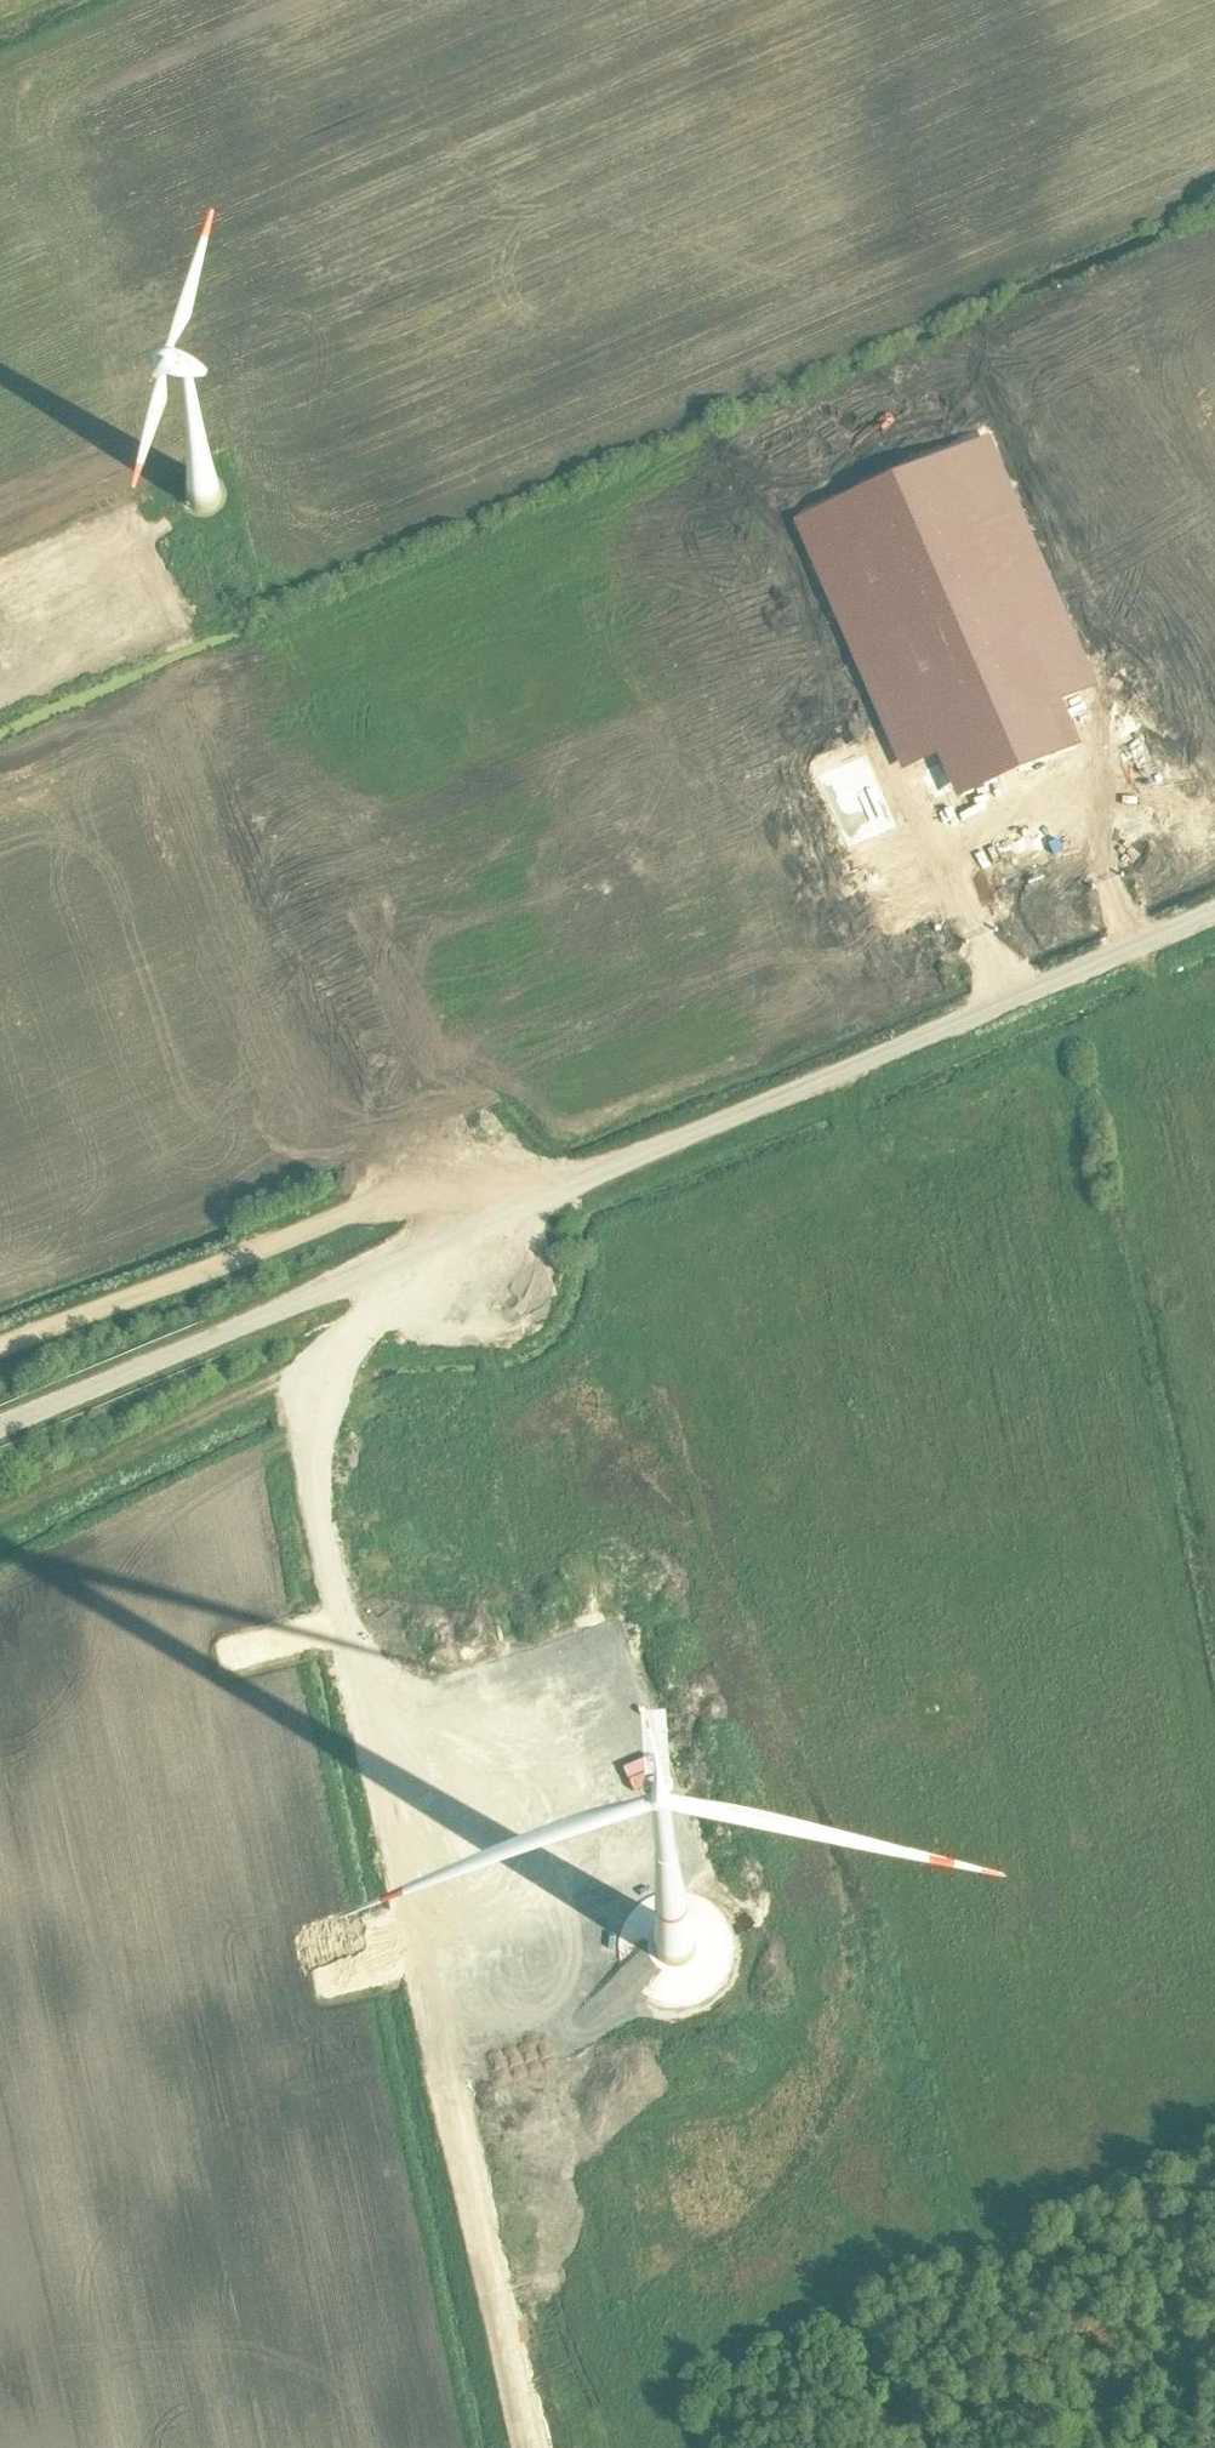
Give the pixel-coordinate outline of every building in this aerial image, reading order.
[(536,1970),(518,1955),(505,1970),(522,1985),(536,1970)]
